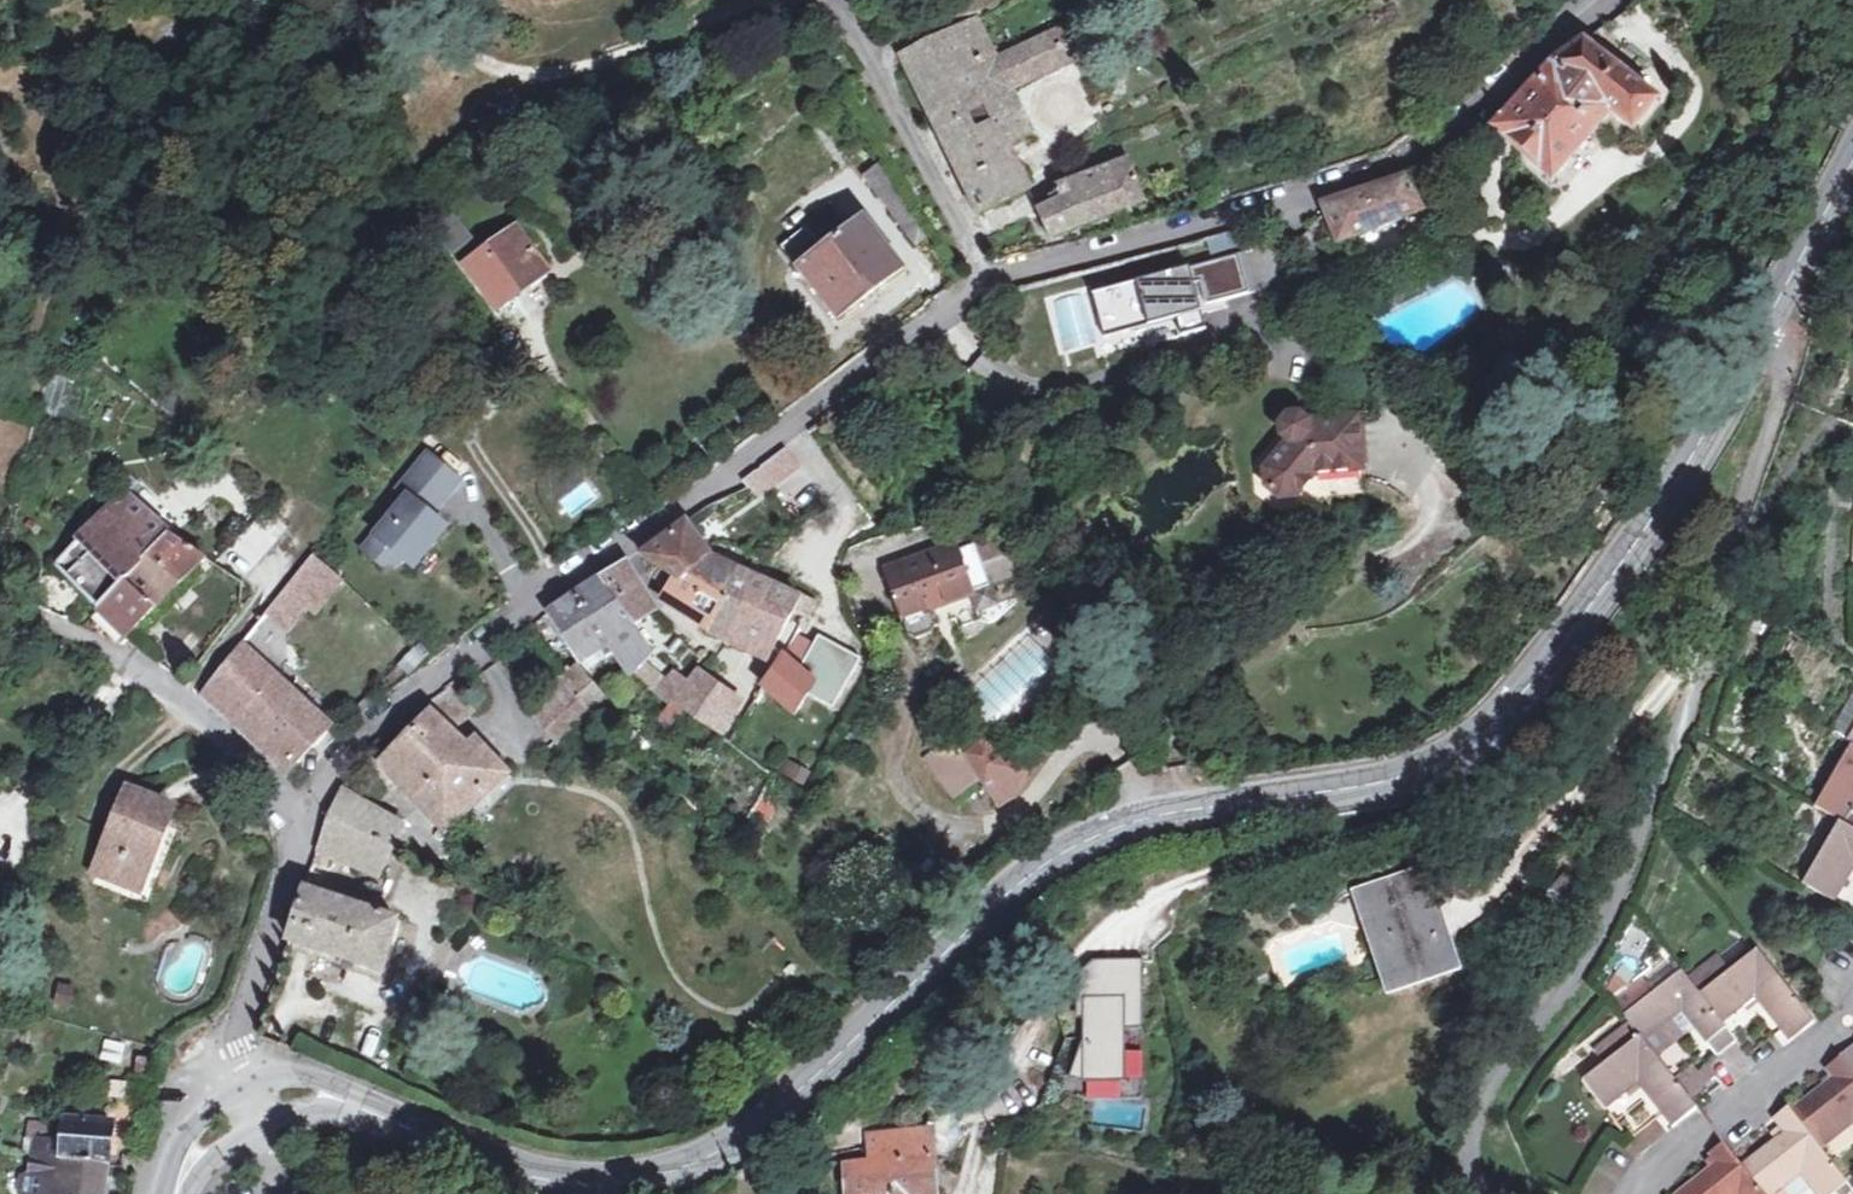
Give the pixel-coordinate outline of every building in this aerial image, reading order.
[(1030,190),(1009,145),(1032,134),(1012,91),(1087,56),(1071,23),(997,59),(978,20),(903,56),(979,214),(1030,190)] [(1548,68),(1526,90),(1495,126),(1551,183),(1609,116),(1635,133),(1658,104),(1584,41),(1548,68)] [(1145,202),(1128,159),(1060,186),(1066,201),(1040,211),(1052,240),(1145,202)] [(917,248),(931,238),(880,165),(866,175),(917,248)] [(1322,209),(1324,215),(1335,247),(1420,216),(1404,182),(1322,209)] [(823,250),(806,229),(781,249),(838,320),(904,267),(865,219),(823,250)] [(435,235),(453,259),(468,249),(452,226),(435,235)] [(516,233),(465,271),(497,314),(548,277),(516,233)] [(1235,258),(1092,296),(1103,340),(1176,321),(1181,339),(1205,332),(1199,310),(1245,296),(1235,258)] [(1358,414),(1307,421),(1300,414),(1285,416),(1280,423),(1281,434),(1287,438),(1257,478),(1290,507),(1320,470),(1364,465),(1358,414)] [(786,447),(741,483),(758,504),(803,468),(786,447)] [(461,483),(430,456),(400,491),(409,499),(366,551),(385,567),(400,566),(405,561),(410,564),(425,546),(430,551),(447,529),(434,517),(461,483)] [(98,608),(125,579),(145,559),(167,536),(129,493),(126,492),(66,551),(61,549),(58,552),(60,556),(54,562),(98,608)] [(694,615),(711,624),(729,593),(741,572),(712,557),(687,522),(642,554),(663,569),(657,577),(669,597),(694,615)] [(204,562),(167,536),(145,559),(125,579),(155,608),(204,562)] [(425,546),(410,564),(414,570),(430,551),(425,546)] [(963,548),(935,556),(936,562),(897,572),(908,616),(977,597),(976,592),(965,553),(963,548)] [(978,549),(965,553),(976,592),(989,588),(978,549)] [(308,604),(317,611),(342,580),(314,555),(288,587),(308,604)] [(602,581),(634,628),(656,612),(627,565),(602,581)] [(731,633),(763,582),(741,572),(729,593),(711,624),(726,623),(731,633)] [(98,608),(126,636),(155,608),(125,579),(98,608)] [(577,598),(592,623),(606,646),(610,644),(634,628),(602,581),(577,598)] [(793,614),(800,599),(799,597),(763,582),(731,633),(774,652),(793,614)] [(308,604),(288,587),(266,614),(286,631),(308,604)] [(566,640),(592,623),(577,598),(549,617),(566,640)] [(582,663),(606,646),(592,623),(566,640),(582,663)] [(634,628),(610,644),(614,650),(611,653),(629,678),(651,652),(634,628)] [(280,660),(283,644),(259,639),(255,656),(280,660)] [(288,773),(294,766),(330,727),(241,647),(201,696),(243,729),(263,749),(288,773)] [(781,656),(762,687),(795,715),(816,683),(781,656)] [(579,699),(592,712),(593,711),(603,701),(579,672),(573,675),(571,671),(564,675),(577,691),(582,691),(584,695),(582,697),(579,699)] [(675,702),(687,687),(682,682),(674,674),(657,699),(670,708),(675,702)] [(696,721),(717,689),(713,686),(697,674),(687,687),(675,702),(696,721)] [(553,746),(565,736),(592,712),(579,699),(582,697),(577,691),(564,675),(549,689),(557,699),(535,720),(553,746)] [(427,707),(433,713),(452,732),(471,713),(448,686),(444,694),(442,696),(427,707)] [(717,689),(696,721),(694,722),(723,738),(722,740),(742,703),(717,689)] [(1852,731),(1852,696),(1838,722),(1852,731)] [(468,750),(452,732),(433,713),(386,761),(448,823),(483,790),(490,795),(509,777),(476,743),(468,750)] [(980,784),(998,809),(1027,788),(977,718),(922,758),(954,803),(980,784)] [(1816,801),(1845,818),(1846,819),(1852,808),(1852,740),(1816,801)] [(372,838),(393,848),(404,825),(403,823),(342,791),(336,800),(330,818),(372,838)] [(95,873),(120,883),(127,864),(147,873),(168,823),(173,813),(127,794),(103,851),(105,852),(95,873)] [(319,850),(332,856),(380,878),(393,848),(372,838),(330,818),(319,850)] [(1846,819),(1845,818),(1810,871),(1805,879),(1838,899),(1852,877),(1852,823),(1846,819)] [(332,856),(319,850),(315,860),(328,865),(332,856)] [(127,864),(120,883),(139,892),(147,873),(127,864)] [(1362,889),(1397,985),(1459,962),(1425,868),(1416,870),(1414,864),(1407,867),(1408,873),(1362,889)] [(1805,879),(1810,871),(1798,864),(1792,872),(1805,879)] [(325,875),(312,869),(307,883),(289,937),(381,975),(397,927),(318,892),(325,875)] [(1737,964),(1703,989),(1725,1017),(1758,992),(1793,1036),(1818,1018),(1760,945),(1737,964)] [(1700,985),(1703,989),(1737,964),(1725,949),(1692,974),(1700,985)] [(1140,960),(1098,960),(1097,968),(1090,968),(1080,979),(1080,1041),(1069,1077),(1082,1083),(1122,1082),(1122,1037),(1140,1037),(1140,960)] [(1665,1021),(1671,1016),(1683,1007),(1689,1014),(1695,1022),(1718,1052),(1740,1036),(1725,1017),(1703,989),(1700,985),(1692,974),(1685,965),(1626,1009),(1633,1018),(1644,1032),(1646,1035),(1665,1021)] [(1677,1024),(1689,1014),(1683,1007),(1671,1016),(1677,1024)] [(1598,1043),(1609,1058),(1644,1032),(1633,1018),(1598,1043)] [(1677,1036),(1665,1021),(1646,1035),(1658,1050),(1677,1036)] [(1607,1103),(1627,1088),(1639,1078),(1644,1085),(1674,1123),(1700,1104),(1658,1050),(1646,1035),(1644,1032),(1609,1058),(1586,1075),(1607,1103)] [(1845,1049),(1852,1060),(1852,1042),(1845,1049)] [(1845,1049),(1829,1062),(1836,1073),(1795,1106),(1824,1144),(1852,1121),(1852,1060),(1845,1049)] [(1639,1078),(1627,1088),(1632,1094),(1644,1085),(1639,1078)] [(1744,1161),(1770,1193),(1775,1193),(1785,1186),(1806,1172),(1823,1193),(1832,1193),(1841,1187),(1851,1178),(1824,1144),(1795,1106),(1792,1102),(1777,1113),(1784,1122),(1788,1128),(1779,1135),(1744,1161)] [(27,1154),(106,1166),(112,1125),(68,1120),(64,1148),(24,1143),(21,1153),(27,1154)] [(1788,1128),(1784,1122),(1775,1130),(1779,1135),(1788,1128)] [(914,1188),(932,1186),(929,1131),(864,1136),(864,1148),(865,1151),(865,1153),(864,1164),(845,1166),(845,1193),(915,1193),(914,1188)] [(1744,1161),(1725,1137),(1713,1147),(1720,1157),(1679,1189),(1683,1193),(1770,1193),(1744,1161)] [(106,1166),(27,1154),(26,1163),(36,1164),(30,1193),(103,1193),(106,1166)] [(1841,1187),(1847,1193),(1852,1188),(1852,1181),(1851,1178),(1841,1187)]
